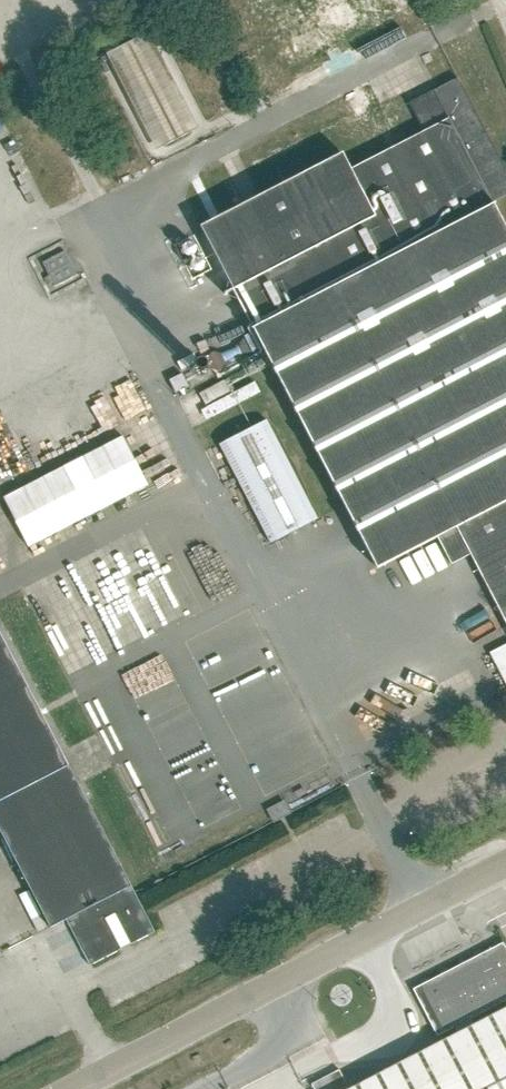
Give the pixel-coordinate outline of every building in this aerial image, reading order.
[(323,21),(340,13),(334,0),(313,0),(323,21)] [(186,124),(144,24),(103,41),(145,141),(186,124)] [(470,555),(505,621),(505,233),(492,206),(494,205),(492,202),(505,195),(505,173),(457,79),(410,103),(425,132),(350,171),(342,156),(201,228),(377,569),(437,538),(451,565),(470,555)] [(109,179),(99,185),(109,202),(119,197),(109,179)] [(77,274),(65,251),(43,263),(55,286),(77,274)] [(196,372),(197,373),(198,374),(200,375),(202,375),(204,374),(205,374),(206,373),(206,372),(207,371),(206,368),(205,366),(204,365),(203,364),(202,363),(199,364),(198,364),(196,366),(196,367),(195,369),(196,371),(196,372)] [(182,373),(170,380),(176,392),(189,386),(182,373)] [(206,404),(230,391),(224,380),(200,393),(206,404)] [(255,382),(201,409),(206,419),(260,392),(255,382)] [(219,444),(270,543),(318,518),(266,419),(219,444)] [(50,928),(66,920),(69,927),(45,939),(51,951),(75,938),(81,950),(57,962),(63,974),(87,962),(89,965),(155,932),(135,894),(0,632),(0,831),(50,928)] [(268,810),(274,820),(290,812),(284,802),(268,810)] [(351,1088),(505,1088),(505,1008),(475,1024),(472,1018),(505,1001),(505,947),(504,942),(413,989),(438,1037),(456,1028),(458,1033),(351,1088)] [(312,1084),(313,1084),(315,1088),(350,1088),(340,1070),(312,1084)]
